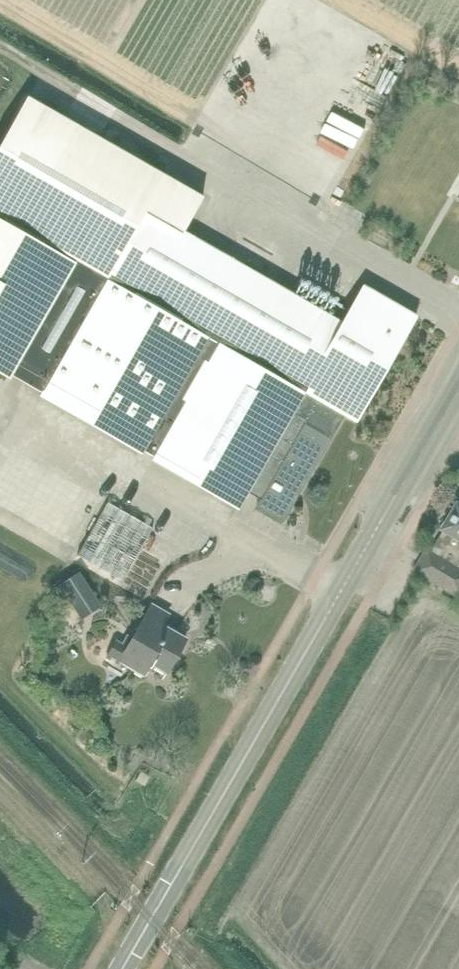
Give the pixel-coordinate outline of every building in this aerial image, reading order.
[(390,84),(411,91),(418,69),(397,62),(390,84)] [(356,421),(416,318),(363,287),(342,322),(184,232),(203,197),(27,97),(0,145),(0,373),(10,379),(12,375),(42,393),(40,396),(43,398),(37,409),(72,429),(78,418),(141,455),(143,451),(154,457),(152,461),(238,509),(248,492),(260,500),(257,507),(283,521),(332,436),(330,434),(342,413),(356,421)] [(294,253),(288,268),(298,272),(304,257),(294,253)] [(108,502),(78,555),(123,582),(154,528),(108,502)] [(443,532),(434,548),(429,545),(413,571),(458,598),(458,506),(443,532)] [(64,582),(55,588),(57,593),(66,607),(91,590),(86,583),(79,572),(64,582)] [(119,665),(120,661),(143,675),(149,662),(166,672),(186,639),(175,633),(177,630),(164,622),(168,614),(152,605),(133,638),(127,634),(122,643),(116,639),(106,658),(110,660),(111,658),(116,661),(115,663),(119,665)] [(141,771),(135,780),(145,786),(150,776),(141,771)]
